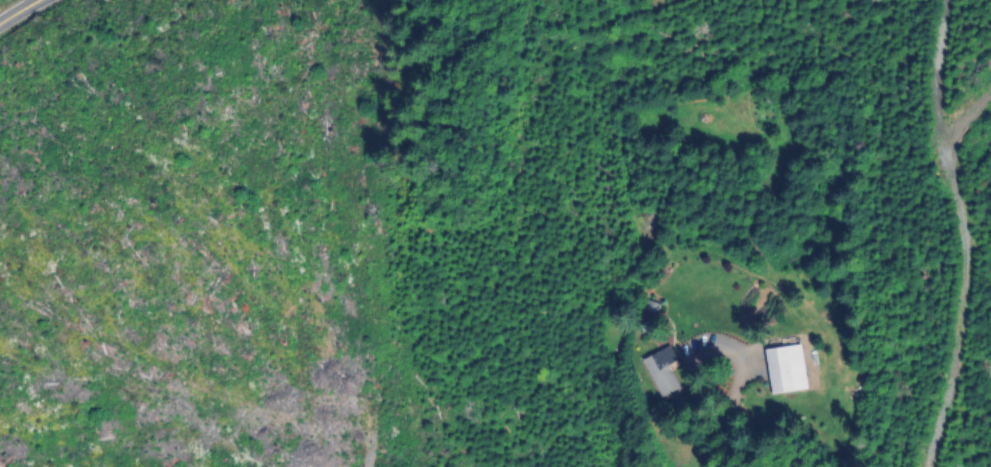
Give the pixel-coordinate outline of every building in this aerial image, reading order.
[(661,305),(655,321),(641,316),(647,299),(661,305)] [(808,388),(772,394),(766,350),(802,345),(808,388)] [(670,366),(682,387),(663,398),(643,359),(671,346),(679,361),(670,366)]
